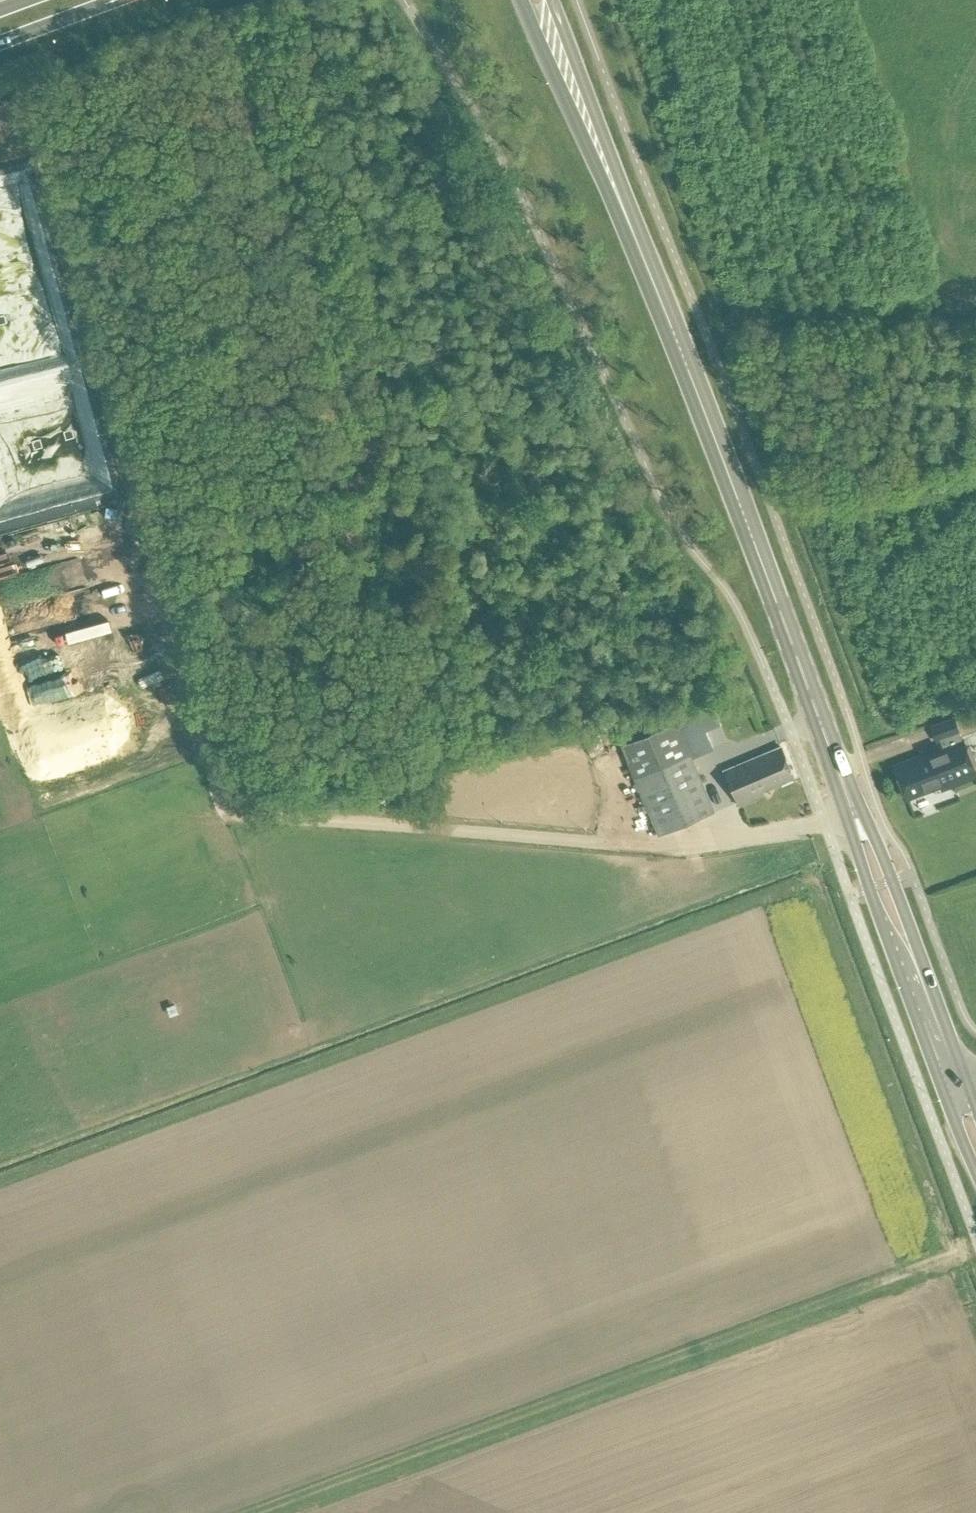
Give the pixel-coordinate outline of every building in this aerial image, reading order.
[(174,651),(170,633),(155,637),(159,655),(174,651)] [(698,716),(622,747),(658,835),(714,812),(685,740),(705,732),(698,716)] [(953,718),(932,727),(938,742),(942,740),(956,735),(959,733),(954,718),(953,718)] [(893,771),(905,801),(938,788),(940,794),(974,781),(975,780),(975,773),(975,770),(975,760),(970,744),(964,746),(959,733),(956,735),(942,740),(946,751),(893,771)] [(762,792),(793,779),(781,750),(724,773),(738,807),(764,797),(762,792)]
